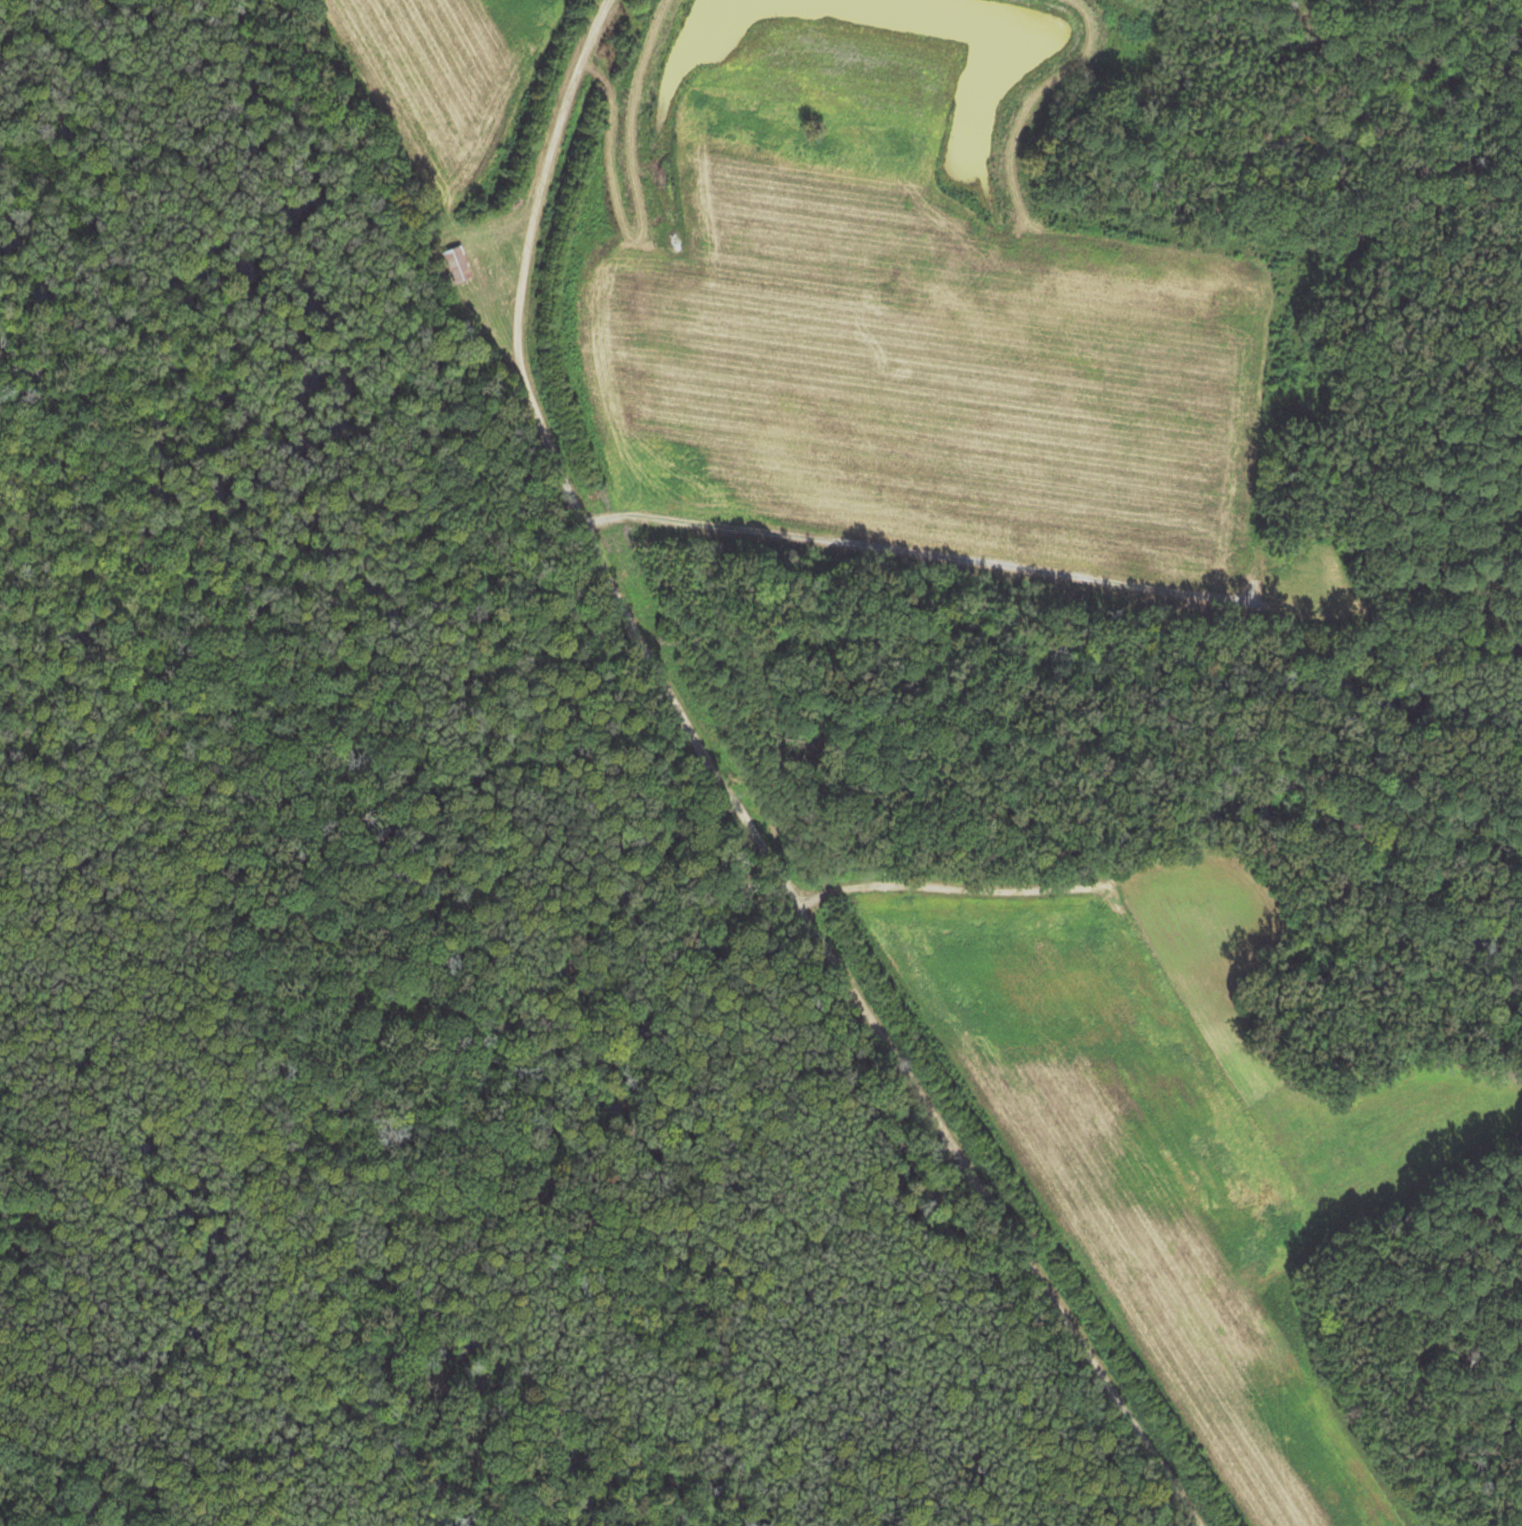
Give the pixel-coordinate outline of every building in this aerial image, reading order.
[(457,287),(475,278),(461,247),(443,256),(457,287)]
